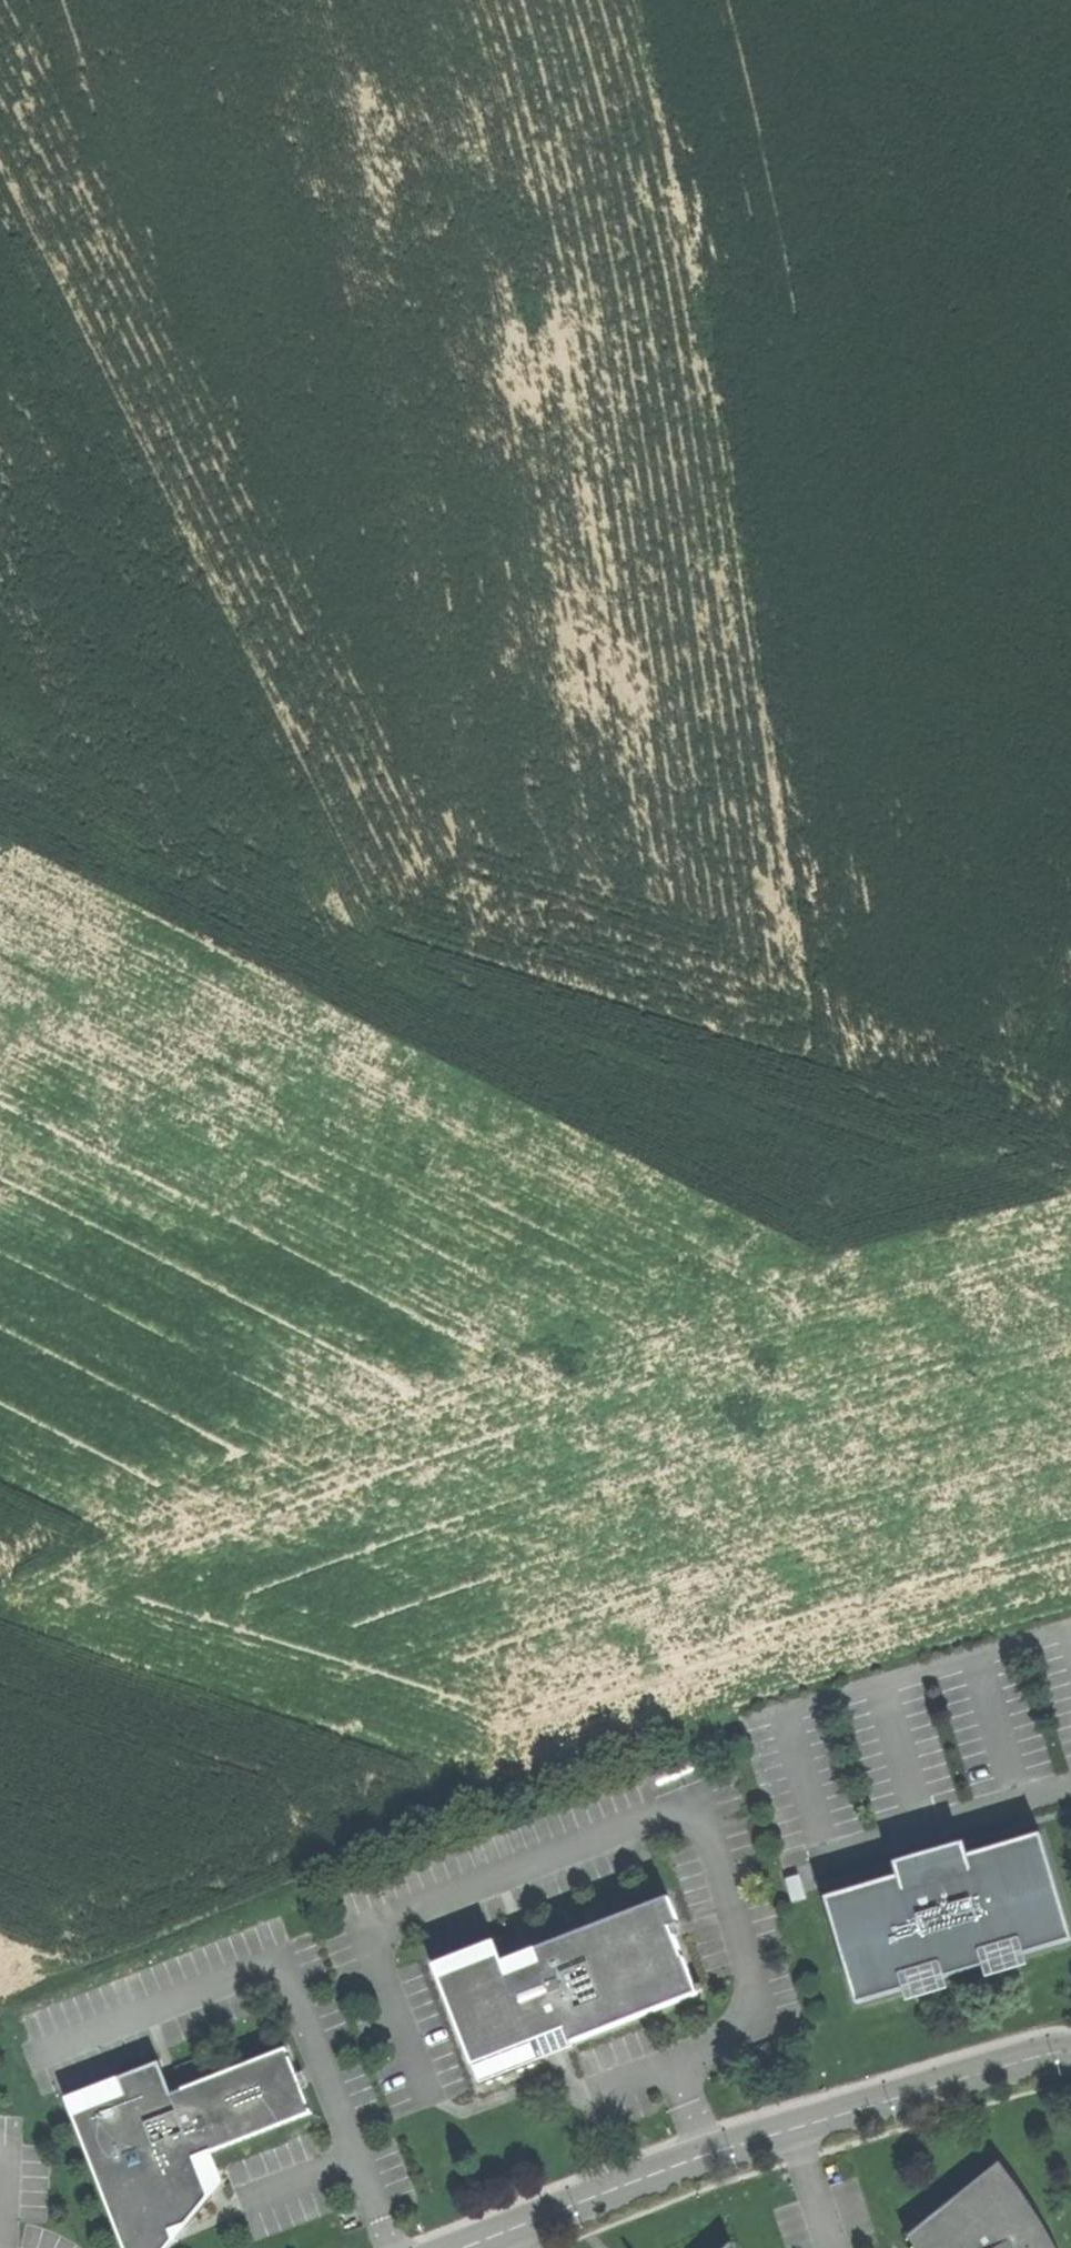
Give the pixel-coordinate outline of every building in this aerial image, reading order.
[(826,1898),(857,2004),(913,1987),(910,1977),(934,1970),(937,1980),(993,1964),(990,1954),(1014,1947),(1017,1957),(1070,1941),(1070,1934),(1041,1834),(964,1857),(959,1859),(961,1868),(938,1875),(911,1883),(908,1874),(903,1875),(826,1898)] [(786,1879),(793,1903),(806,1899),(802,1884),(800,1875),(786,1879)] [(678,1924),(668,1897),(534,1950),(539,1961),(508,1974),(495,1941),(433,1965),(481,2087),(542,2063),(534,2042),(551,2035),(566,2030),(570,2042),(696,1993),(671,1927),(678,1924)] [(287,2049),(234,2069),(172,2093),(164,2073),(160,2062),(119,2078),(119,2079),(67,2099),(125,2247),(168,2247),(174,2241),(176,2242),(177,2240),(173,2232),(187,2227),(200,2210),(212,2196),(197,2159),(312,2114),(287,2049)] [(1000,2163),(908,2236),(916,2247),(1057,2247),(1045,2227),(1036,2213),(1025,2196),(1013,2179),(1000,2163)]
